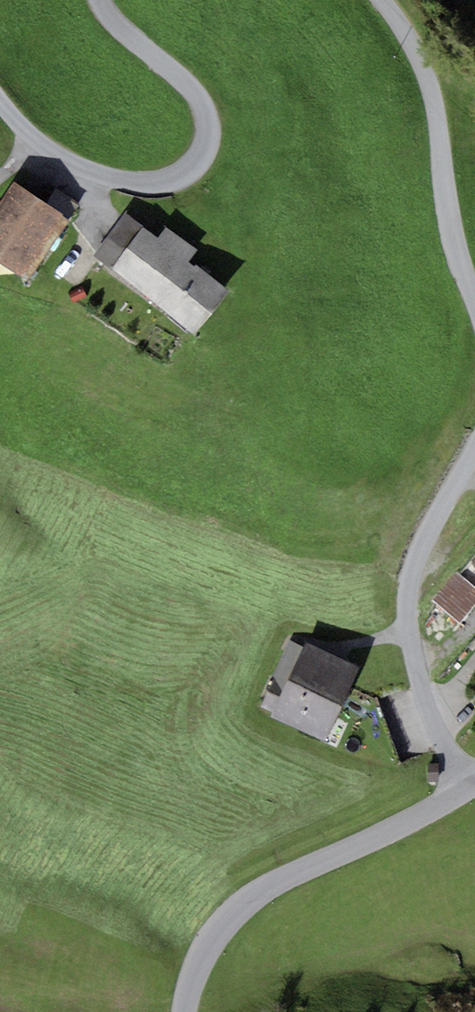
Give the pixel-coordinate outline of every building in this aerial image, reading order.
[(0,202),(0,263),(28,281),(69,218),(13,182),(0,202)] [(92,253),(110,268),(143,226),(125,212),(92,253)] [(110,268),(154,303),(188,262),(197,250),(167,226),(157,238),(143,226),(110,268)] [(193,266),(188,262),(154,303),(194,336),(228,295),(230,293),(195,264),(193,266)] [(474,605),(474,587),(456,572),(432,601),(460,623),(474,605)] [(326,740),(359,668),(305,643),(303,648),(289,641),(259,706),(273,713),(272,716),(326,740)]
